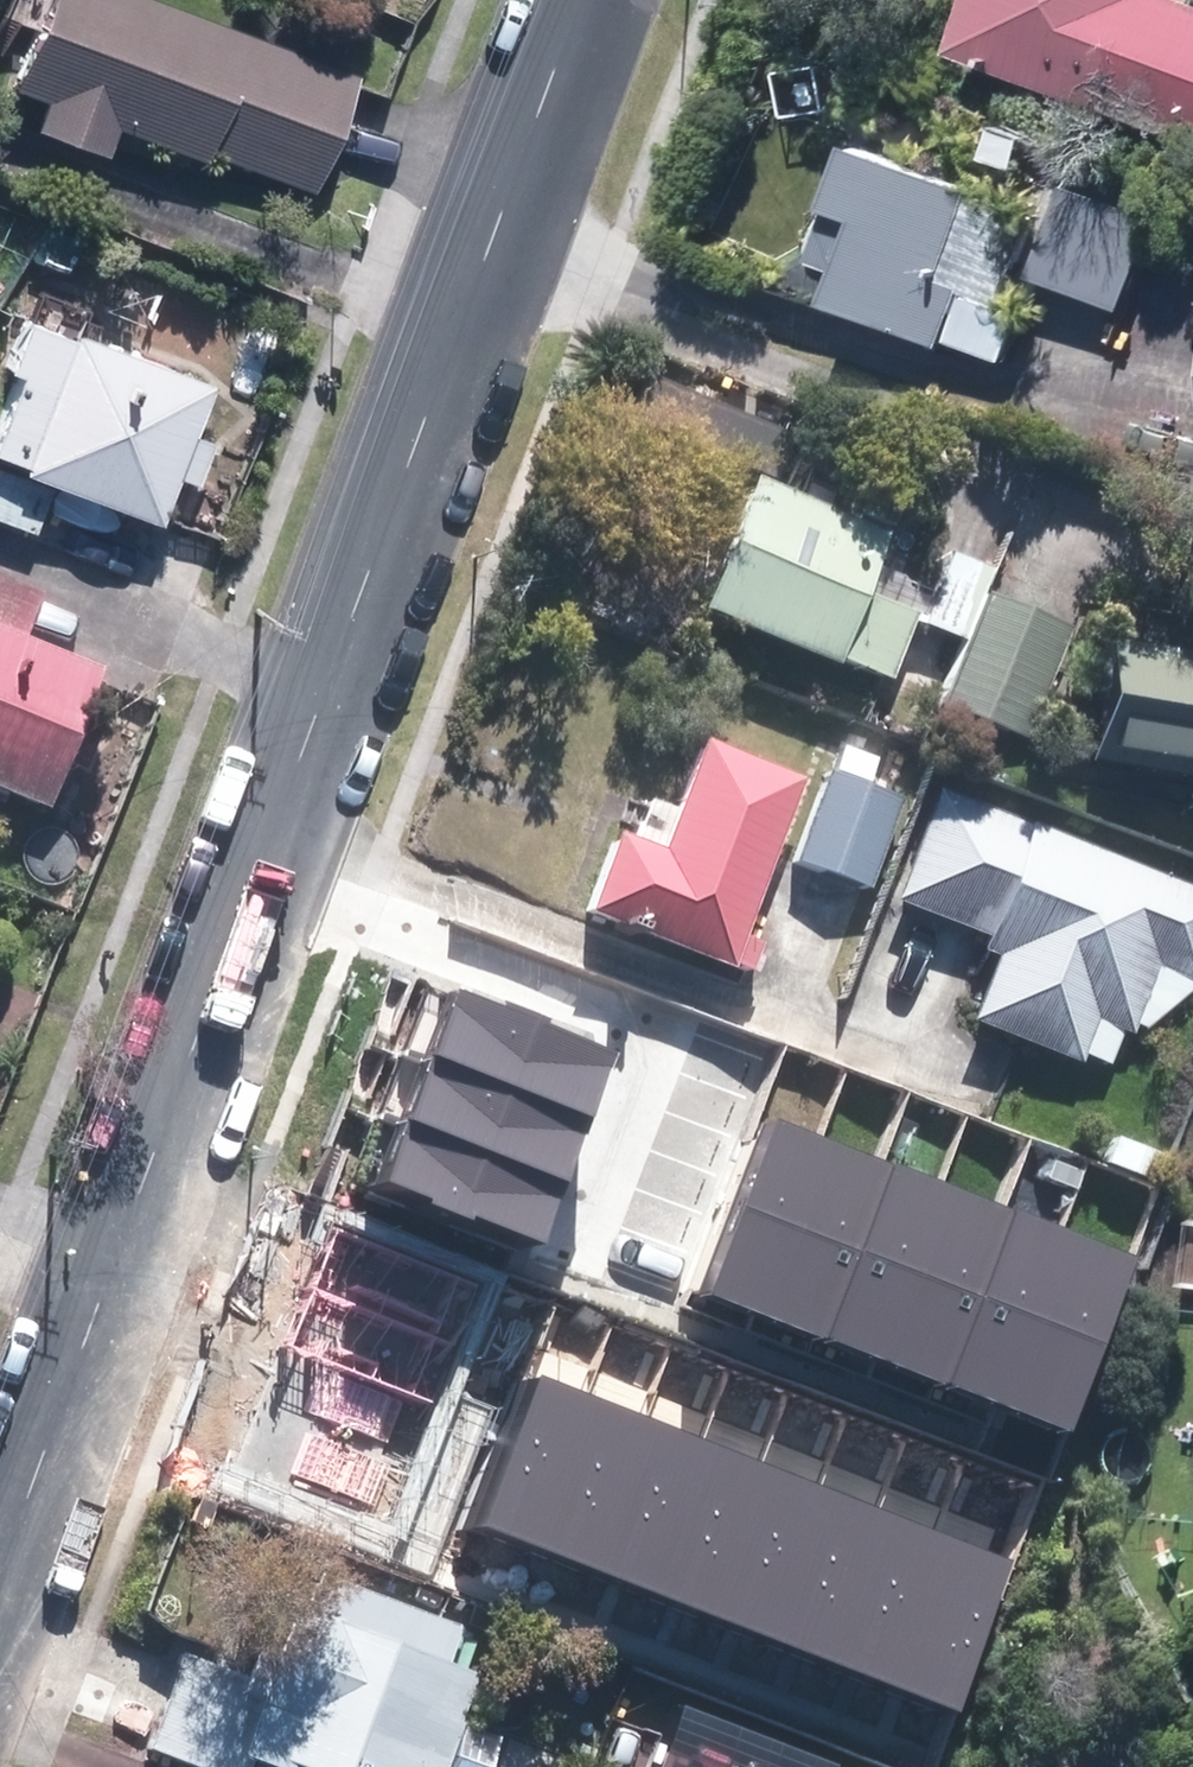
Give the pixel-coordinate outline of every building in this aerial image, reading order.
[(180,0),(52,0),(19,81),(57,96),(45,124),(113,151),(124,123),(210,157),(213,150),(318,191),(365,74),(180,0)] [(940,57),(1192,154),(1192,5),(1179,0),(962,0),(940,57)] [(1022,216),(847,144),(797,264),(829,277),(817,305),(925,350),(947,296),(982,311),(1022,216)] [(1051,188),(1020,277),(1112,308),(1143,220),(1051,188)] [(218,375),(79,318),(76,325),(35,308),(15,356),(26,361),(0,424),(0,439),(25,449),(22,456),(161,513),(180,465),(203,474),(219,434),(197,424),(218,375)] [(39,528),(57,484),(0,460),(0,512),(39,528)] [(762,473),(706,607),(843,663),(846,656),(893,675),(917,618),(932,583),(884,564),(899,529),(762,473)] [(917,618),(967,639),(995,569),(949,550),(935,585),(932,583),(917,618)] [(0,573),(0,626),(26,636),(44,591),(0,573)] [(1029,738),(1075,626),(992,591),(945,703),(1029,738)] [(55,807),(73,762),(88,767),(105,725),(90,719),(110,669),(26,636),(0,626),(0,785),(55,807)] [(1092,760),(1192,775),(1192,652),(1110,640),(1092,760)] [(749,932),(807,774),(707,737),(667,845),(621,828),(590,913),(750,972),(763,937),(749,932)] [(905,795),(831,767),(796,861),(836,876),(870,889),(905,795)] [(942,787),(899,897),(950,917),(991,933),(985,948),(998,953),(973,1017),(1082,1060),(1099,1016),(1135,1030),(1160,967),(1192,979),(1192,884),(942,787)] [(454,989),(426,1063),(594,1126),(622,1052),(454,989)] [(594,1126),(426,1063),(402,1129),(570,1190),(594,1126)] [(758,1313),(822,1136),(759,1113),(694,1291),(758,1313)] [(570,1190),(402,1129),(377,1197),(544,1258),(570,1190)] [(820,1336),(884,1159),(822,1136),(758,1313),(820,1336)] [(884,1359),(948,1182),(884,1159),(820,1336),(884,1359)] [(945,1381),(1010,1204),(948,1182),(884,1359),(945,1381)] [(1010,1405),(1074,1227),(1010,1204),(945,1381),(1010,1405)] [(290,1347),(451,1405),(499,1273),(338,1215),(290,1347)] [(1072,1427),(1136,1250),(1074,1227),(1010,1405),(1072,1427)] [(522,1539),(578,1391),(524,1371),(468,1518),(522,1539)] [(585,1563),(642,1415),(578,1391),(522,1539),(585,1563)] [(644,1586),(702,1439),(642,1415),(585,1563),(644,1586)] [(702,1609),(760,1461),(702,1439),(644,1586),(702,1609)] [(764,1632),(821,1485),(760,1461),(702,1609),(764,1632)] [(824,1655),(881,1507),(821,1485),(764,1632),(824,1655)] [(884,1678),(941,1530),(881,1507),(824,1655),(884,1678)] [(960,1707),(1017,1559),(941,1530),(884,1678),(960,1707)] [(186,1650),(145,1746),(196,1766),(260,1766),(264,1758),(285,1766),(495,1766),(509,1734),(471,1719),(503,1642),(312,1561),(262,1682),(186,1650)]
